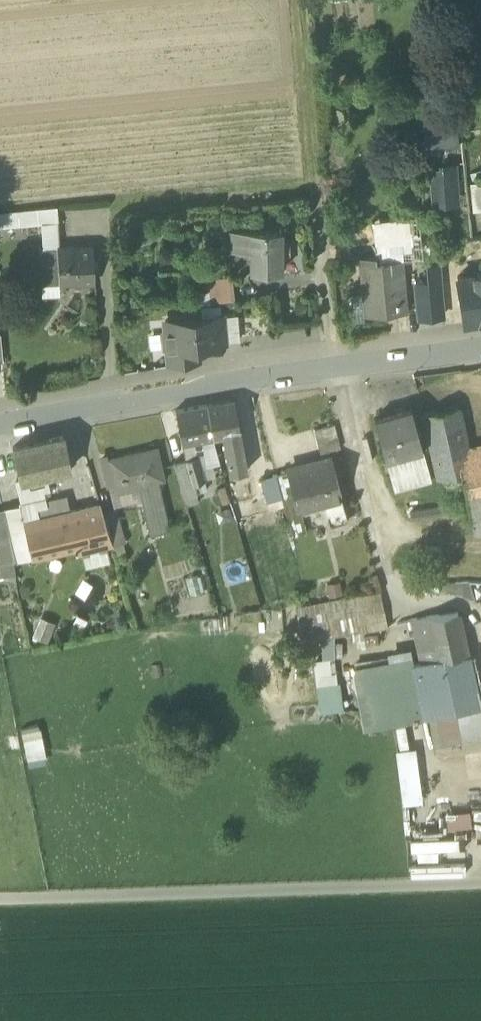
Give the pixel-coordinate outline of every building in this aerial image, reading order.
[(425,112),(428,144),(457,142),(455,110),(425,112)] [(432,171),(434,201),(455,199),(453,169),(432,171)] [(480,198),(480,186),(470,187),(471,199),(480,198)] [(471,199),(473,211),(480,210),(480,198),(471,199)] [(25,210),(0,213),(0,214),(1,226),(26,224),(41,223),(57,221),(56,206),(25,209),(25,210)] [(385,219),(388,253),(401,252),(412,251),(412,243),(409,217),(385,219)] [(402,258),(401,252),(388,253),(385,219),(372,220),(375,256),(377,255),(378,261),(382,261),(382,260),(402,258)] [(41,223),(42,248),(57,248),(59,247),(57,221),(41,223)] [(251,270),(281,271),(281,231),(231,230),(231,250),(251,250),(251,270)] [(59,247),(57,248),(58,281),(58,282),(75,281),(75,283),(94,282),(92,246),(59,247)] [(41,282),(58,281),(57,248),(42,248),(39,248),(41,282)] [(362,290),(364,315),(407,311),(402,258),(382,260),(382,261),(378,261),(377,255),(375,256),(359,257),(362,290)] [(416,282),(419,318),(443,316),(439,268),(427,269),(428,281),(416,282)] [(457,277),(465,323),(480,321),(480,273),(457,277)] [(208,287),(210,304),(234,302),(232,276),(208,278),(208,287)] [(58,281),(41,282),(41,295),(59,294),(58,282),(58,281)] [(210,304),(208,287),(193,288),(195,305),(210,304)] [(364,321),(364,315),(362,290),(346,291),(348,322),(364,321)] [(162,333),(164,348),(168,348),(196,345),(209,344),(224,343),(221,317),(221,315),(165,320),(167,332),(162,333)] [(221,317),(224,343),(240,341),(237,316),(221,317)] [(168,348),(170,362),(198,360),(197,350),(196,345),(168,348)] [(234,400),(208,405),(213,438),(224,436),(230,473),(247,470),(234,400)] [(203,439),(213,438),(208,405),(176,411),(176,412),(183,443),(191,441),(201,440),(203,439)] [(438,478),(460,474),(457,458),(469,455),(458,407),(423,413),(438,478)] [(375,419),(384,453),(421,443),(411,409),(375,419)] [(314,430),(320,453),(340,448),(334,425),(314,430)] [(13,448),(20,478),(20,479),(45,474),(72,468),(64,436),(13,448)] [(206,465),(213,463),(220,461),(213,438),(203,439),(201,440),(206,465)] [(183,443),(186,458),(198,454),(202,466),(206,465),(201,440),(191,441),(183,443)] [(384,453),(394,490),(431,479),(421,443),(384,453)] [(115,490),(136,486),(155,481),(163,479),(155,445),(107,457),(115,490)] [(469,455),(457,458),(460,474),(466,500),(480,497),(480,452),(469,455)] [(186,458),(193,482),(205,478),(202,466),(198,454),(186,458)] [(110,492),(115,490),(107,457),(99,459),(107,492),(110,492)] [(186,458),(173,462),(186,505),(199,501),(197,493),(193,482),(186,458)] [(297,507),(300,506),(323,500),(341,495),(342,495),(332,458),(287,471),(297,507)] [(205,478),(216,475),(213,463),(206,465),(202,466),(205,478)] [(275,474),(293,535),(307,532),(303,515),(300,506),(297,507),(287,471),(275,474)] [(18,506),(25,526),(40,522),(36,507),(46,505),(43,490),(49,489),(45,474),(20,479),(20,478),(17,479),(22,505),(18,506)] [(255,513),(254,510),(249,484),(247,474),(226,478),(237,516),(255,513)] [(261,480),(268,506),(282,502),(275,477),(261,480)] [(197,493),(208,489),(205,478),(193,482),(197,493)] [(261,480),(249,484),(254,510),(268,506),(261,480)] [(167,531),(155,481),(136,486),(139,500),(148,536),(167,531)] [(227,483),(217,487),(222,503),(232,500),(227,483)] [(113,506),(139,500),(136,486),(115,490),(110,492),(113,506)] [(341,495),(323,500),(325,509),(330,525),(348,520),(341,495)] [(466,500),(474,533),(480,531),(480,497),(466,500)] [(303,515),(325,509),(323,500),(300,506),(303,515)] [(410,510),(411,517),(466,507),(465,500),(410,510)] [(55,519),(61,550),(77,547),(78,552),(82,551),(106,546),(112,544),(104,516),(100,504),(81,508),(82,512),(55,519)] [(18,506),(4,509),(14,561),(32,558),(25,530),(25,526),(18,506)] [(14,561),(4,509),(0,510),(0,565),(14,563),(14,561)] [(104,516),(112,544),(123,541),(115,513),(104,516)] [(55,519),(40,522),(25,526),(25,530),(32,558),(56,552),(61,550),(55,519)] [(109,560),(106,546),(82,551),(85,566),(109,560)] [(57,557),(78,552),(77,547),(61,550),(56,552),(57,557)] [(252,555),(258,574),(271,570),(265,551),(252,555)] [(14,563),(0,565),(0,576),(16,574),(14,563)] [(325,582),(327,596),(342,594),(340,580),(325,582)] [(459,595),(474,601),(468,580),(444,582),(446,593),(459,595)] [(380,592),(358,596),(363,630),(387,626),(380,592)] [(296,606),(301,642),(325,637),(334,636),(363,630),(358,596),(296,606)] [(417,649),(421,662),(439,658),(467,653),(457,611),(411,619),(410,620),(417,649)] [(40,616),(32,635),(48,642),(56,623),(40,616)] [(332,659),(334,636),(325,637),(323,659),(332,659)] [(388,659),(410,655),(412,664),(414,664),(410,647),(386,651),(388,659)] [(424,717),(431,716),(478,707),(479,707),(467,653),(439,658),(421,662),(414,664),(412,664),(424,717)] [(352,666),(354,674),(412,664),(410,655),(388,659),(352,666)] [(313,659),(317,685),(323,684),(322,677),(337,673),(335,660),(332,659),(323,659),(313,659)] [(394,723),(424,717),(412,664),(354,674),(364,729),(394,723)] [(322,677),(323,684),(338,679),(337,673),(322,677)] [(343,710),(338,679),(323,684),(330,711),(343,710)] [(338,679),(343,710),(349,709),(344,679),(338,679)] [(330,711),(323,684),(317,685),(322,712),(330,711)] [(478,707),(431,716),(436,745),(480,737),(480,722),(478,707)] [(22,727),(24,761),(43,760),(41,725),(22,727)] [(397,748),(401,803),(422,801),(416,746),(397,748)]
